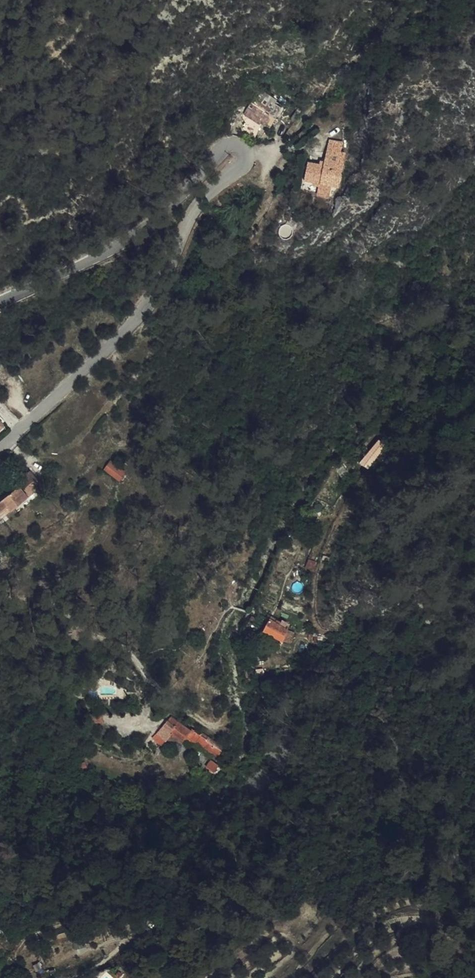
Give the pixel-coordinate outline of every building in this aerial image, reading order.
[(256,133),(266,139),(279,118),(254,102),(239,125),(240,126),(255,136),(256,133)] [(323,152),(319,173),(319,176),(313,176),(302,174),(299,192),(334,198),(339,165),(334,163),(335,154),(323,152)] [(387,448),(382,443),(364,463),(371,469),(387,448)] [(110,461),(105,470),(119,478),(124,469),(110,461)] [(16,490),(25,501),(11,515),(8,513),(0,521),(0,525),(3,528),(42,491),(28,478),(16,490)] [(16,490),(10,497),(11,499),(0,511),(0,521),(8,513),(11,515),(25,501),(16,490)] [(10,497),(0,507),(0,511),(11,499),(10,497)] [(302,572),(313,575),(316,567),(305,563),(302,572)] [(266,620),(261,628),(266,630),(270,622),(266,620)] [(270,622),(266,630),(263,636),(283,645),(287,636),(287,634),(284,632),(284,630),(270,622)] [(287,636),(283,645),(287,647),(292,638),(287,636)] [(267,652),(266,654),(275,657),(277,655),(278,656),(280,652),(278,651),(278,650),(267,645),(265,651),(267,652)] [(169,718),(156,734),(164,741),(169,734),(173,738),(179,743),(181,741),(190,749),(192,745),(213,762),(220,753),(195,734),(192,737),(187,733),(176,724),(169,718)] [(156,734),(152,739),(160,745),(164,741),(156,734)] [(169,734),(164,741),(168,744),(173,738),(169,734)] [(206,765),(200,771),(207,777),(213,771),(206,765)]
